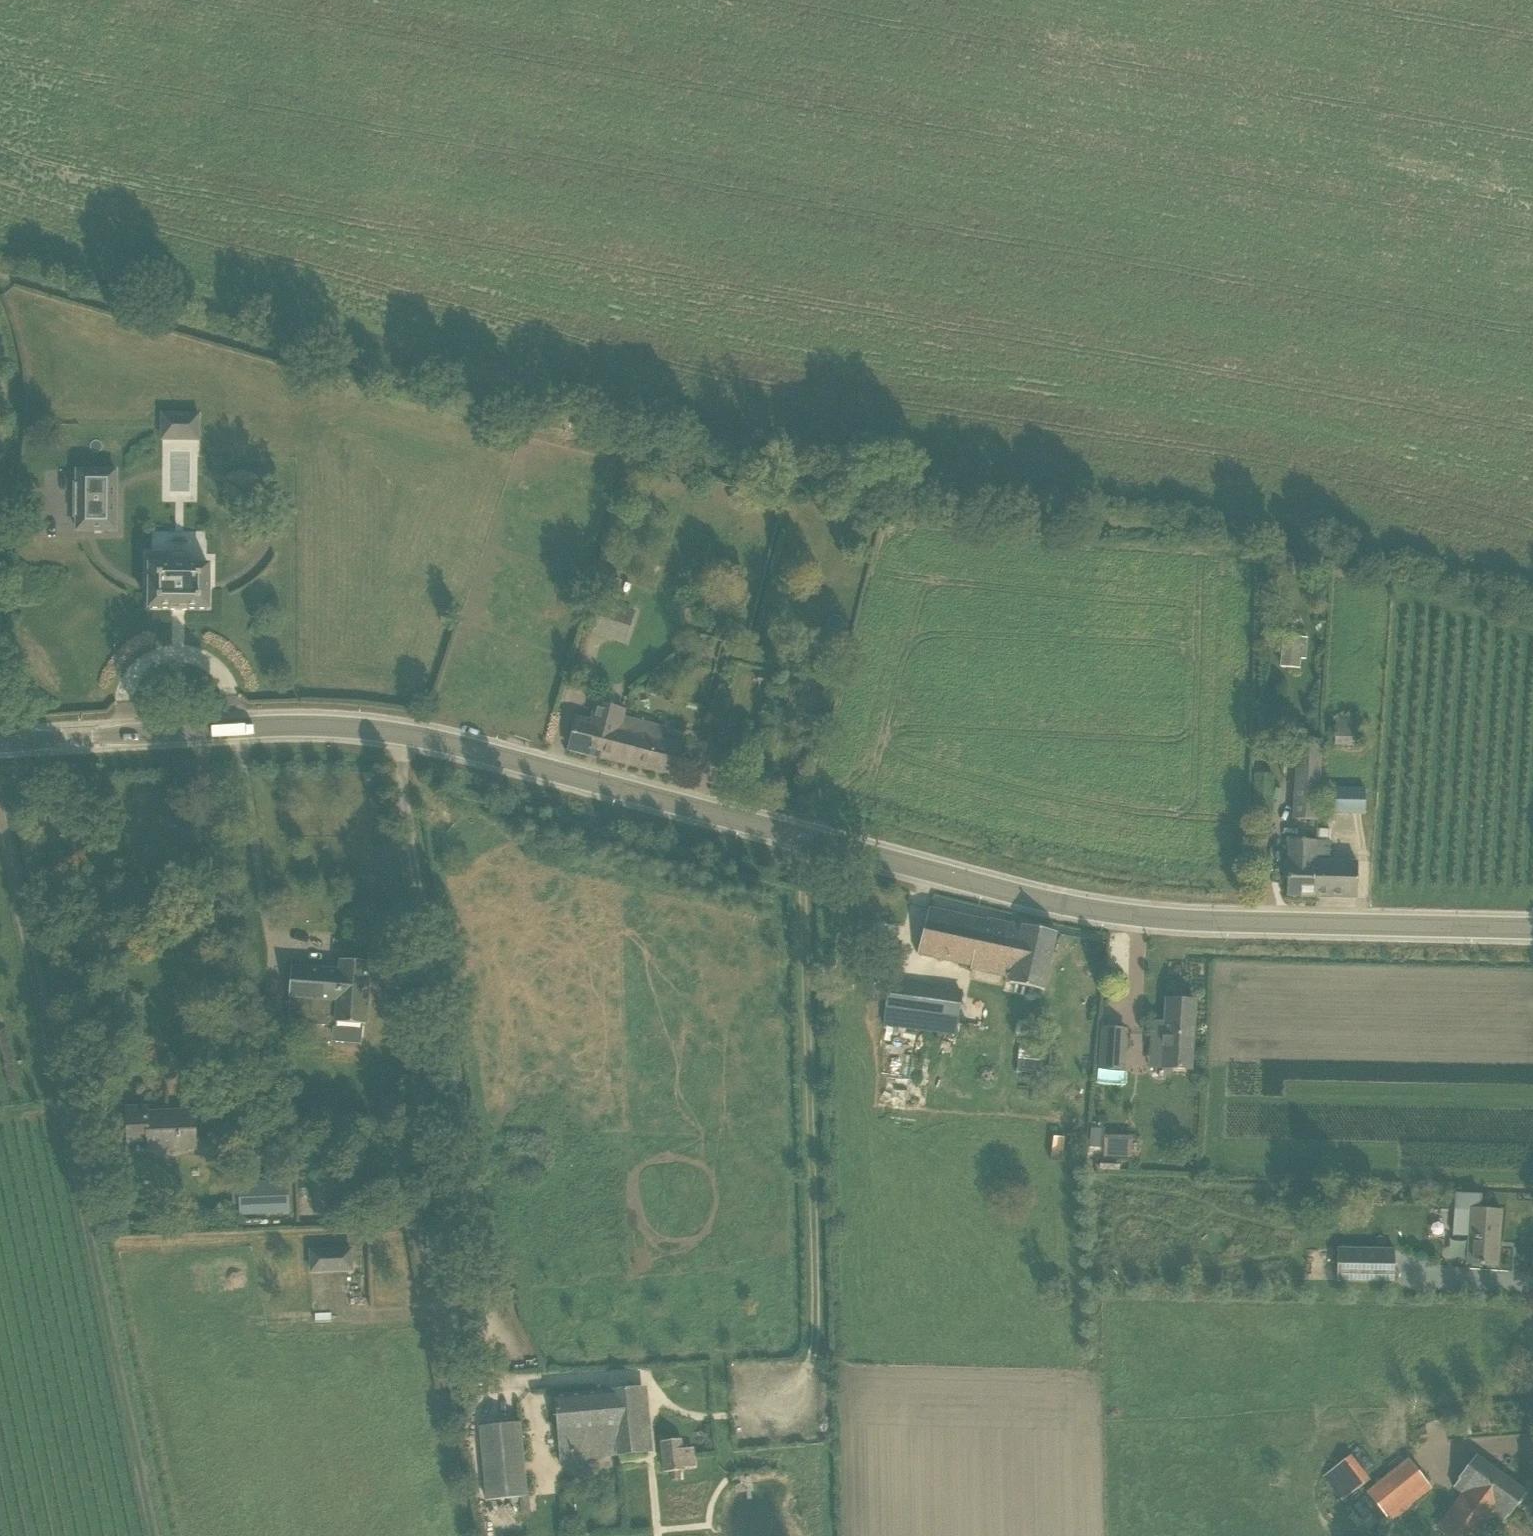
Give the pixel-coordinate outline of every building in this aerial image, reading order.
[(161,412),(161,430),(200,430),(200,413),(161,412)] [(77,484),(75,484),(75,516),(77,516),(77,530),(116,530),(116,471),(77,470),(77,484)] [(748,501),(741,490),(728,498),(735,509),(748,501)] [(1261,550),(1261,562),(1271,562),(1271,551),(1261,550)] [(170,553),(145,552),(145,581),(149,581),(149,608),(171,608),(171,610),(186,610),(186,609),(209,609),(209,565),(170,565),(170,553)] [(600,600),(591,626),(610,633),(612,627),(628,633),(635,611),(600,600)] [(1307,639),(1302,638),(1283,636),(1280,667),(1299,669),(1300,658),(1306,659),(1307,639)] [(646,693),(658,696),(661,685),(649,681),(646,693)] [(613,760),(624,717),(626,710),(595,702),(590,721),(577,718),(569,749),(613,760)] [(1335,745),(1359,746),(1360,716),(1335,715),(1335,745)] [(624,717),(613,760),(674,776),(682,744),(662,739),(665,727),(624,717)] [(1293,819),(1317,820),(1322,740),(1298,739),(1293,819)] [(1333,813),(1364,813),(1364,786),(1333,786),(1333,813)] [(1357,862),(1330,861),(1331,829),(1316,828),(1316,841),(1315,861),(1314,861),(1314,897),(1356,898),(1357,862)] [(1287,896),(1314,897),(1314,861),(1315,861),(1316,841),(1289,840),(1289,860),(1288,860),(1287,896)] [(1044,990),(1057,933),(1023,925),(1022,927),(987,919),(987,921),(929,908),(918,954),(972,966),(971,969),(1011,978),(1010,982),(1044,990)] [(336,1022),(365,1024),(370,962),(340,960),(339,970),(291,966),(287,1022),(335,1026),(336,1022)] [(962,994),(897,985),(897,986),(889,985),(884,1025),(956,1035),(962,994)] [(1190,1071),(1191,1054),(1194,1001),(1167,999),(1164,1052),(1163,1070),(1190,1071)] [(1103,1028),(1101,1068),(1122,1069),(1124,1030),(1103,1028)] [(196,1149),(194,1110),(176,1111),(176,1116),(147,1117),(147,1107),(126,1108),(128,1139),(147,1138),(148,1150),(196,1149)] [(1091,1128),(1089,1147),(1100,1148),(1101,1129),(1091,1128)] [(1106,1134),(1106,1156),(1133,1155),(1133,1133),(1106,1134)] [(239,1183),(240,1214),(288,1213),(287,1181),(239,1183)] [(1497,1266),(1501,1211),(1479,1209),(1480,1195),(1456,1193),(1455,1210),(1453,1235),(1469,1238),(1467,1264),(1497,1266)] [(352,1247),(338,1248),(339,1271),(353,1271),(352,1247)] [(1394,1281),(1394,1249),(1337,1248),(1336,1280),(1394,1281)] [(646,1452),(640,1388),(554,1396),(560,1460),(646,1452)] [(486,1500),(527,1497),(520,1424),(480,1428),(486,1500)] [(682,1449),(681,1439),(661,1441),(664,1472),(684,1470),(684,1467),(696,1466),(694,1448),(682,1449)] [(1323,1474),(1341,1499),(1371,1478),(1352,1453),(1323,1474)] [(1526,1492),(1475,1455),(1458,1479),(1459,1480),(1453,1488),(1463,1495),(1446,1519),(1469,1535),(1478,1535),(1492,1516),(1502,1523),(1508,1515),(1509,1516),(1526,1492)] [(1427,1483),(1409,1460),(1368,1493),(1387,1516),(1427,1483)]
